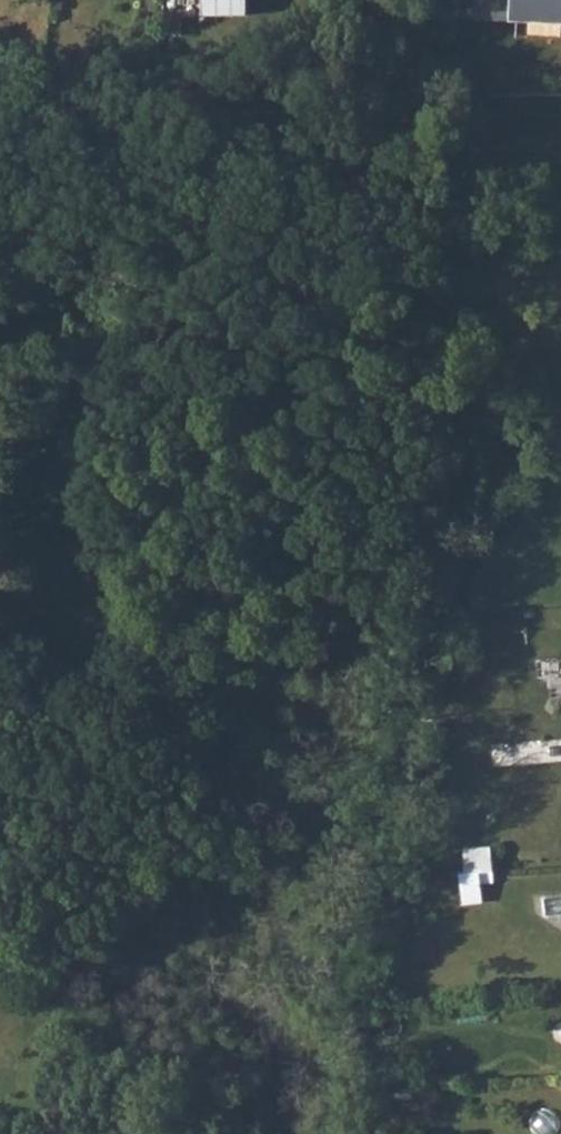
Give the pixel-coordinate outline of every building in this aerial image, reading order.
[(234,0),(201,0),(201,16),(234,15),(234,0)] [(509,18),(560,21),(560,0),(510,0),(509,18)] [(462,847),(468,902),(487,900),(485,881),(499,879),(495,843),(462,847)]
